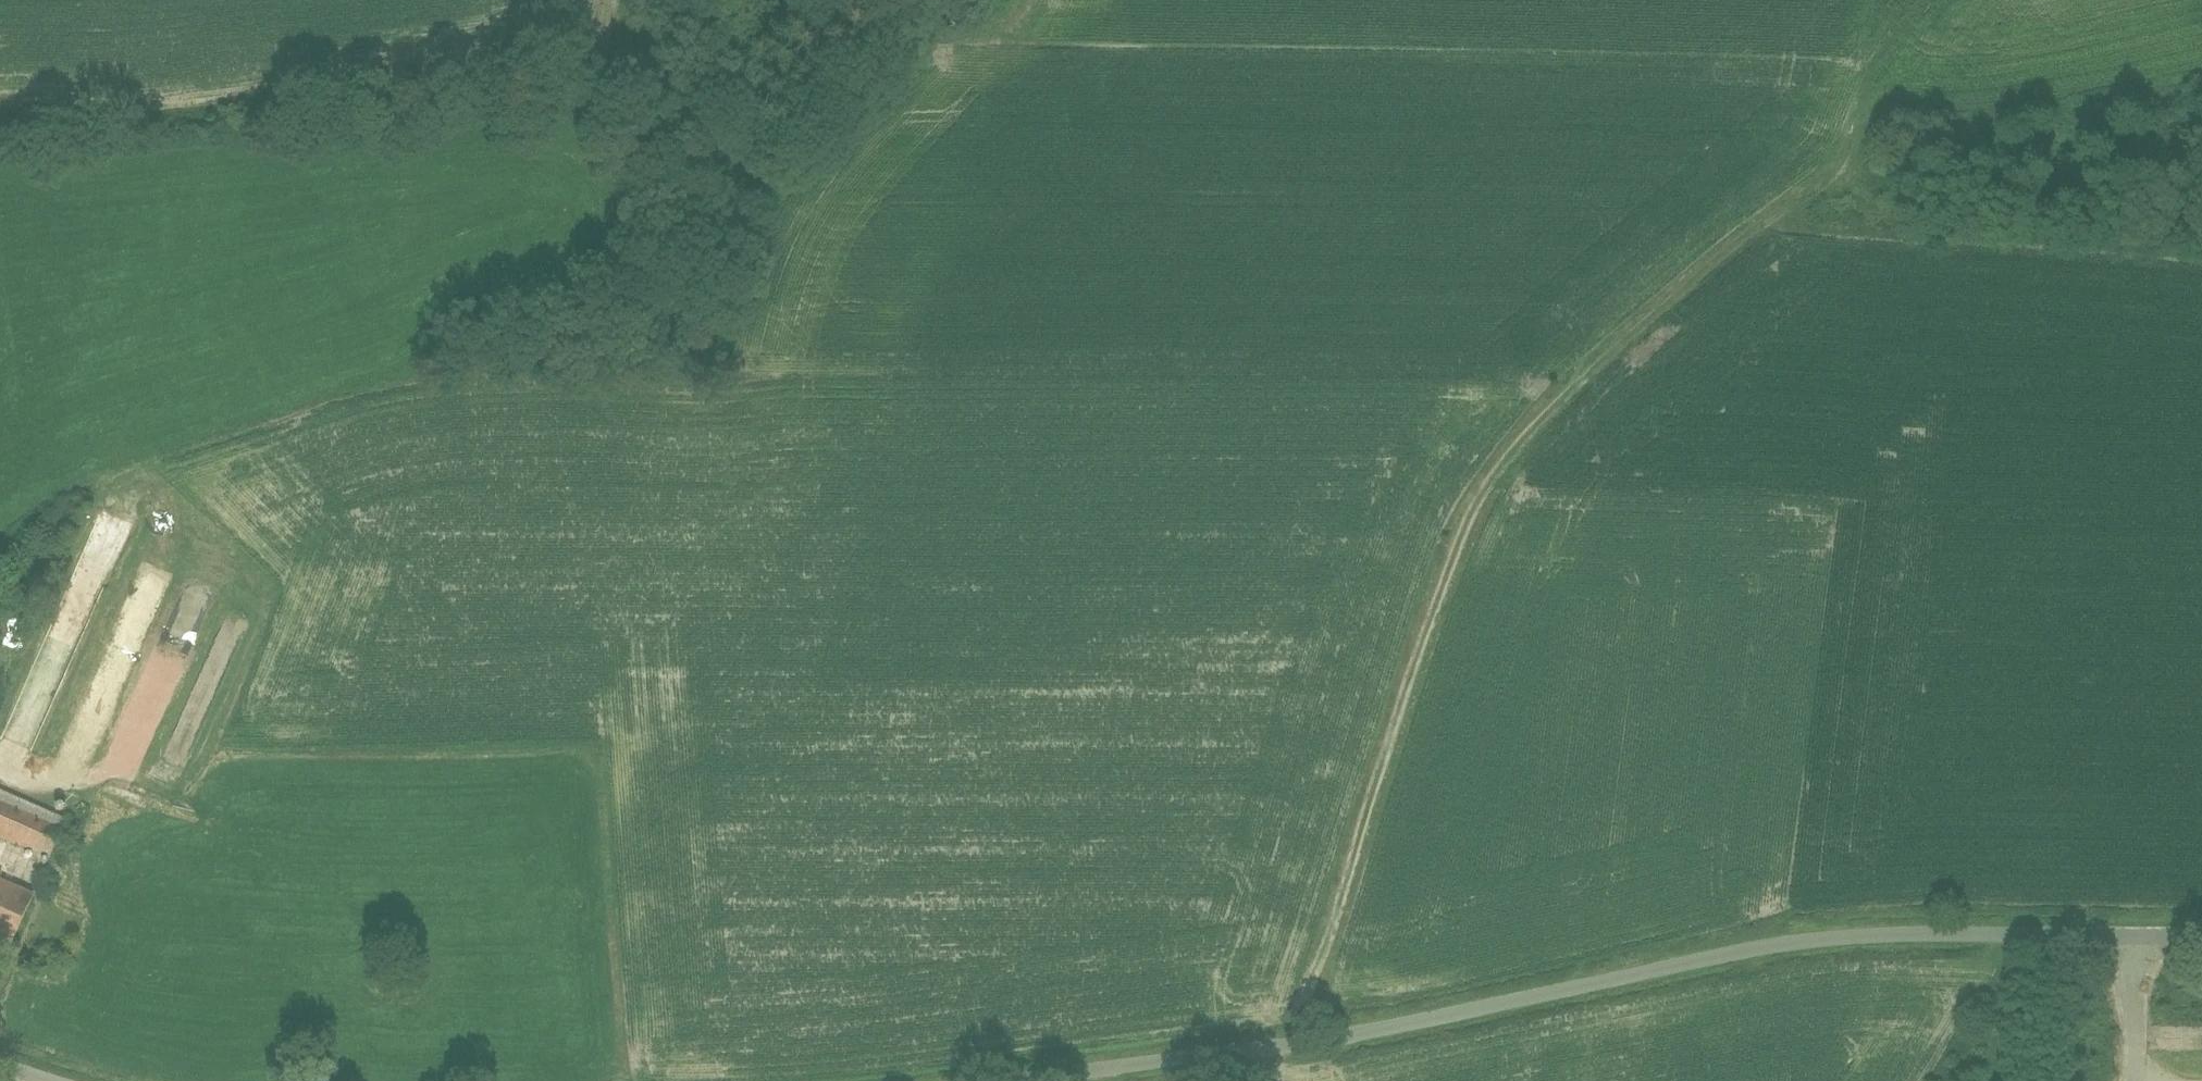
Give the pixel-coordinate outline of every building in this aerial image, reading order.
[(48,864),(67,817),(0,790),(0,845),(48,864)] [(12,952),(40,884),(0,868),(0,947),(12,952)]
